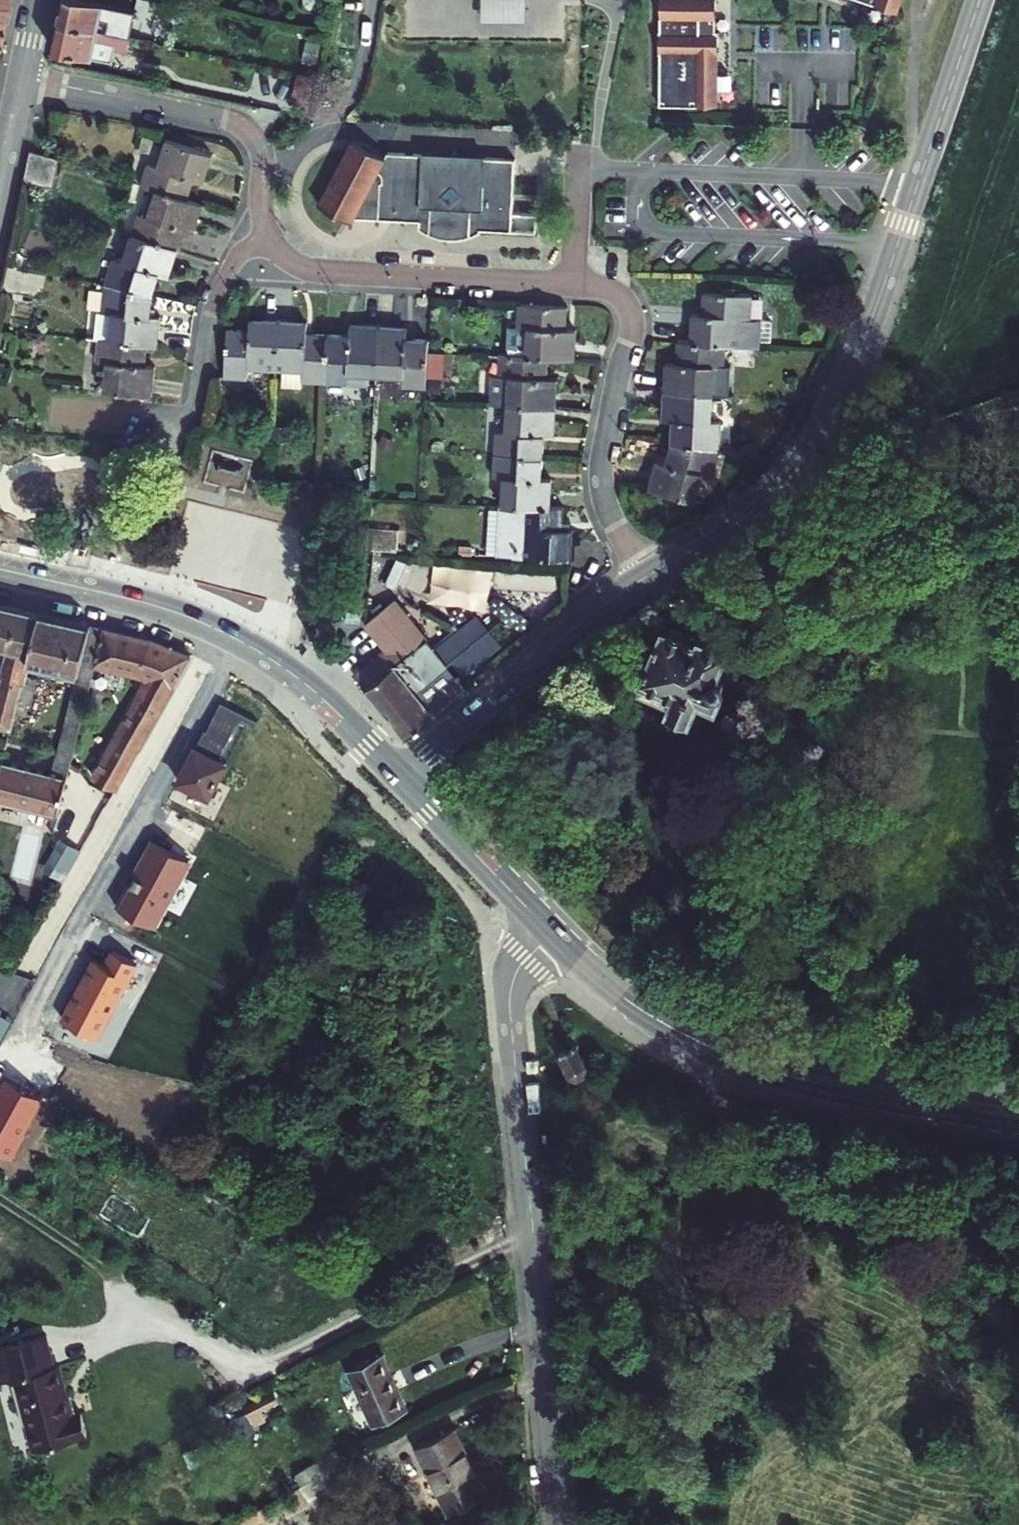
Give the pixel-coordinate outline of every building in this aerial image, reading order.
[(4,48),(15,0),(0,0),(0,47),(4,48)] [(526,23),(526,0),(481,0),(481,22),(526,23)] [(658,111),(713,112),(714,59),(716,59),(716,37),(714,37),(714,0),(658,0),(658,111)] [(895,18),(901,0),(841,0),(895,18)] [(71,1),(59,57),(100,65),(103,53),(133,59),(137,45),(106,38),(109,25),(140,31),(142,15),(71,1)] [(306,33),(290,29),(281,76),(298,80),(306,33)] [(350,142),(313,204),(352,225),(358,218),(424,224),(423,234),(431,237),(442,241),(451,243),(460,242),(468,240),(468,233),(534,237),(535,218),(513,217),(514,161),(389,152),(385,158),(350,142)] [(104,371),(102,391),(151,397),(154,371),(145,370),(149,345),(156,346),(159,323),(150,321),(154,297),(159,279),(168,282),(183,234),(195,237),(203,209),(189,204),(193,182),(205,186),(213,157),(166,143),(158,167),(148,164),(140,189),(156,194),(148,220),(138,216),(123,262),(115,259),(105,287),(101,322),(95,322),(92,341),(97,341),(96,371),(104,371)] [(40,164),(33,194),(64,200),(72,170),(40,164)] [(18,271),(13,298),(58,307),(63,281),(18,271)] [(656,472),(652,499),(703,505),(705,484),(715,485),(720,458),(722,421),(715,421),(717,375),(728,376),(729,350),(744,351),(745,326),(754,326),(754,300),(704,298),(704,320),(695,320),(693,348),(677,348),(677,369),(666,368),(666,396),(663,423),(672,424),(671,454),(666,472),(656,472)] [(488,511),(486,561),(564,563),(564,550),(574,552),(574,538),(557,536),(559,515),(544,513),(546,483),(537,483),(540,437),(549,438),(552,382),(543,382),(544,359),(571,360),(572,332),(562,333),(565,310),(513,307),(512,333),(520,333),(520,357),(493,355),(493,376),(485,375),(485,406),(499,406),(498,431),(491,431),(487,487),(495,487),(495,510),(488,511)] [(226,329),(223,379),(253,380),(252,372),(282,374),(281,387),(297,388),(297,384),(368,390),(368,380),(402,382),(401,391),(428,392),(431,344),(410,343),(410,332),(354,330),(354,338),(308,334),(308,325),(252,324),(252,331),(226,329)] [(383,650),(347,678),(399,741),(462,688),(392,600),(362,626),(383,650)] [(0,733),(10,701),(15,701),(21,674),(10,670),(13,660),(52,670),(29,768),(0,762),(0,804),(33,811),(79,624),(0,607),(0,733)] [(340,617),(327,617),(328,628),(341,627),(340,617)] [(659,640),(633,702),(673,720),(669,726),(689,734),(692,726),(695,727),(704,705),(723,711),(737,680),(726,677),(733,657),(701,643),(695,656),(681,650),(686,638),(669,631),(664,642),(659,640)] [(129,689),(69,791),(90,798),(171,667),(78,638),(65,687),(81,691),(86,674),(129,689)] [(193,746),(176,780),(211,798),(228,764),(221,760),(244,716),(219,703),(196,748),(193,746)] [(52,738),(47,752),(62,757),(66,743),(52,738)] [(34,857),(54,869),(65,850),(46,838),(34,857)] [(152,842),(117,906),(155,927),(190,863),(152,842)] [(91,958),(61,1017),(90,1032),(86,1039),(99,1045),(139,964),(110,950),(103,964),(91,958)] [(561,1049),(543,1059),(549,1073),(553,1078),(561,1084),(569,1078),(567,1063),(561,1049)] [(0,1089),(0,1155),(11,1161),(44,1097),(6,1077),(0,1089)] [(143,1232),(154,1215),(117,1193),(107,1210),(143,1232)] [(0,1341),(0,1423),(6,1450),(60,1439),(55,1416),(45,1418),(35,1368),(28,1369),(21,1337),(0,1341)] [(343,1391),(361,1429),(392,1414),(365,1354),(325,1372),(335,1394),(343,1391)] [(435,1430),(397,1448),(431,1523),(468,1503),(435,1430)] [(326,1454),(282,1478),(288,1489),(332,1465),(326,1454)] [(229,1524),(256,1524),(249,1513),(229,1524)]
